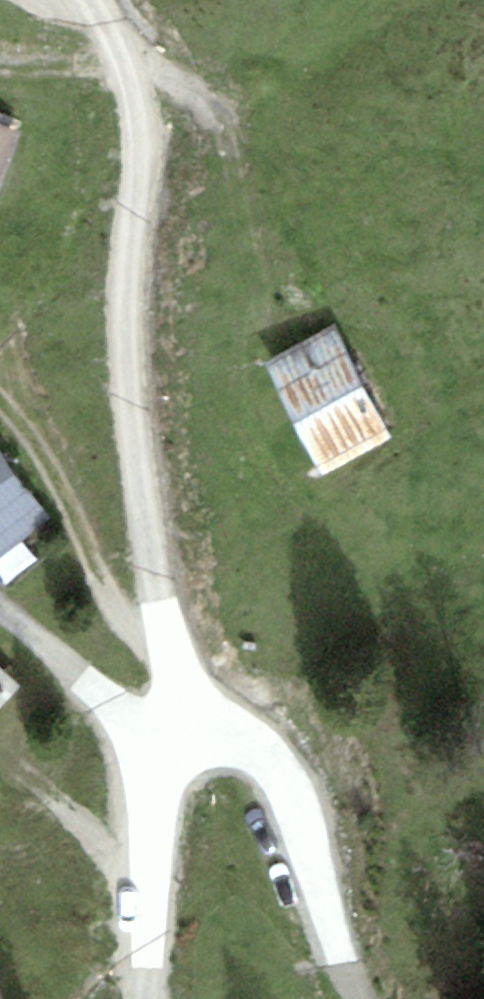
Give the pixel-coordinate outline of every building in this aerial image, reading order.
[(0,122),(0,207),(26,130),(0,122)] [(389,437),(331,331),(270,365),(328,470),(389,437)] [(50,525),(0,455),(0,560),(50,525)] [(0,660),(0,724),(32,690),(0,660)]
